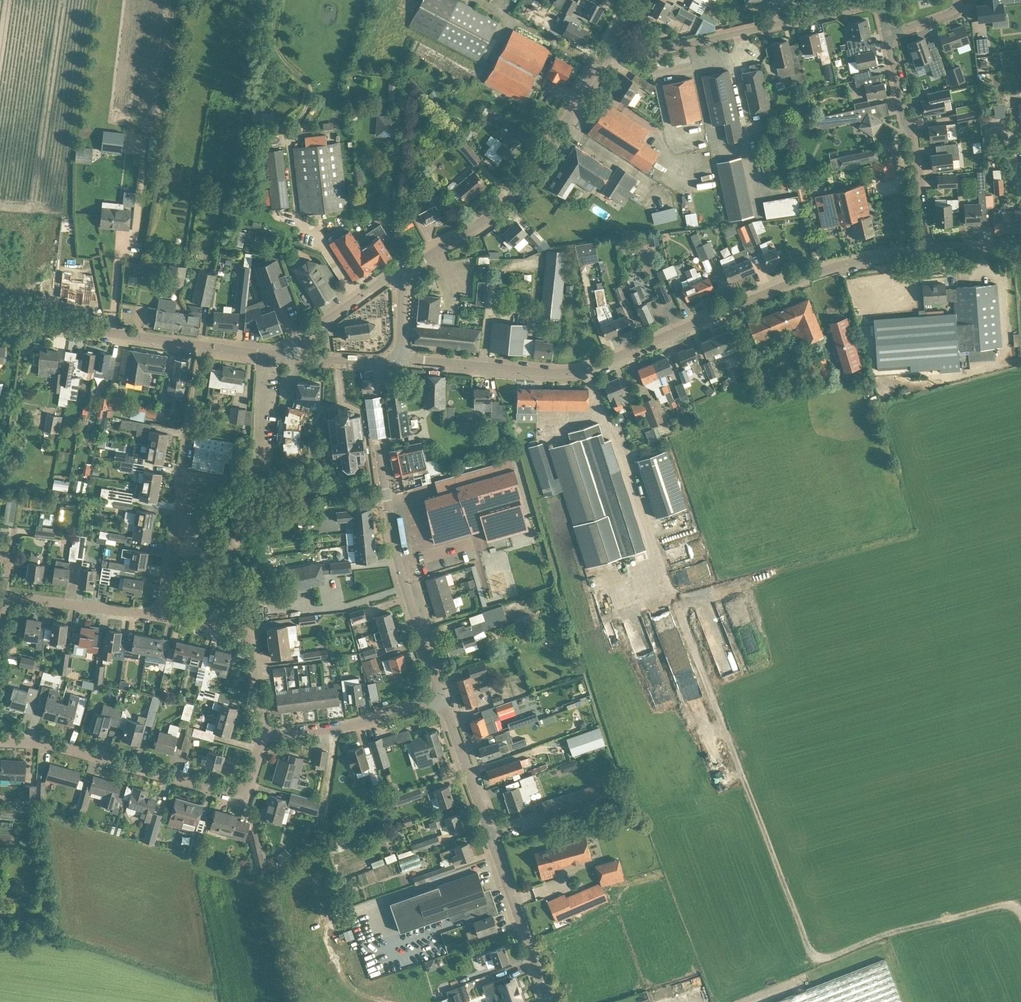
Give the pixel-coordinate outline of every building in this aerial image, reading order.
[(499,22),(458,0),(422,0),(410,24),(478,61),(499,22)] [(567,13),(571,15),(574,10),(596,21),(603,7),(594,2),(590,0),(589,0),(579,0),(578,2),(573,0),(566,0),(561,10),(567,13)] [(648,13),(664,22),(668,16),(675,19),(675,18),(689,26),(695,15),(674,3),(673,5),(664,0),(656,0),(648,13)] [(689,7),(701,13),(708,1),(708,0),(693,0),(689,7)] [(984,5),(976,6),(978,21),(1004,18),(1002,4),(1002,3),(984,5)] [(571,15),(567,13),(560,26),(567,30),(568,27),(573,29),(569,37),(574,40),(583,45),(590,32),(579,26),(582,21),(571,15)] [(715,30),(714,25),(703,19),(694,35),(715,30)] [(846,40),(848,49),(868,45),(866,37),(868,36),(870,36),(868,29),(866,20),(848,24),(851,39),(846,40)] [(938,34),(945,51),(969,42),(963,25),(938,34)] [(547,71),(551,64),(544,60),(550,49),(513,29),(485,82),(522,102),(541,67),(547,71)] [(825,64),(830,62),(829,54),(825,37),(823,31),(823,32),(817,33),(817,32),(800,36),(804,53),(816,50),(818,58),(821,57),(822,64),(825,64)] [(831,36),(825,37),(829,54),(834,53),(831,36)] [(928,61),(934,77),(945,73),(935,47),(928,49),(924,38),(907,44),(910,52),(909,52),(911,58),(912,57),(915,65),(928,61)] [(986,38),(977,39),(978,53),(988,52),(986,38)] [(783,76),(794,73),(799,93),(806,91),(801,73),(802,73),(798,53),(790,55),(787,40),(771,44),(771,46),(767,47),(766,49),(767,56),(769,57),(774,56),(776,66),(777,66),(779,74),(783,76)] [(846,49),(848,61),(856,60),(858,69),(866,67),(876,65),(874,55),(875,55),(877,53),(874,43),(868,45),(848,49),(846,49)] [(551,64),(547,71),(545,75),(558,82),(560,79),(564,81),(572,66),(555,57),(551,64)] [(830,62),(825,64),(828,77),(833,75),(830,62)] [(758,110),(770,108),(761,69),(759,64),(750,66),(751,71),(742,73),(750,112),(758,110)] [(946,71),(951,86),(965,81),(959,66),(946,71)] [(870,69),(853,73),(855,81),(872,77),(870,69)] [(724,123),(728,142),(743,139),(728,70),(723,72),(720,70),(718,73),(712,74),(710,72),(708,75),(702,76),(712,125),(724,123)] [(872,77),(855,81),(856,87),(865,85),(867,98),(877,96),(877,98),(886,96),(883,83),(881,83),(879,75),(872,77)] [(612,95),(621,101),(627,105),(640,85),(625,76),(612,95)] [(663,85),(671,125),(701,118),(692,78),(663,85)] [(655,86),(649,82),(645,89),(650,93),(655,86)] [(934,98),(928,100),(921,101),(924,115),(934,113),(945,111),(943,103),(951,101),(948,89),(932,92),(934,98)] [(853,103),(855,109),(870,106),(868,100),(853,103)] [(870,106),(855,109),(815,118),(817,124),(823,128),(859,120),(861,122),(858,127),(873,137),(883,122),(879,119),(881,116),(889,114),(885,115),(883,104),(886,103),(886,102),(870,106)] [(649,131),(615,109),(607,103),(587,133),(646,172),(659,152),(642,141),(649,131)] [(491,116),(505,122),(509,118),(509,117),(509,116),(495,109),(491,116)] [(972,111),(956,115),(958,122),(973,119),(973,118),(980,117),(979,110),(972,111)] [(386,136),(397,137),(398,116),(387,115),(386,136)] [(509,118),(505,122),(514,132),(519,127),(509,118)] [(331,123),(317,124),(317,132),(332,130),(331,123)] [(945,124),(928,127),(930,140),(947,138),(946,131),(955,130),(955,123),(945,125),(945,124)] [(104,130),(101,151),(121,153),(124,133),(104,130)] [(307,147),(294,148),(301,215),(347,209),(339,143),(327,145),(325,133),(305,136),(307,147)] [(490,146),(485,154),(498,163),(504,156),(509,160),(516,150),(515,149),(520,143),(512,137),(509,135),(503,143),(496,138),(490,146)] [(480,159),(465,141),(459,146),(474,165),(480,159)] [(931,155),(932,170),(952,168),(951,160),(959,159),(957,143),(935,146),(937,155),(931,155)] [(561,167),(578,178),(575,182),(589,191),(594,184),(599,188),(611,169),(575,145),(561,167)] [(75,162),(91,163),(92,148),(76,147),(75,162)] [(282,149),(265,151),(271,209),(289,207),(282,149)] [(829,159),(832,169),(878,159),(876,149),(829,159)] [(717,162),(729,221),(753,216),(741,157),(717,162)] [(891,159),(873,163),(875,172),(893,168),(891,159)] [(974,163),(975,171),(984,170),(983,162),(974,163)] [(578,178),(561,167),(548,187),(565,198),(575,182),(578,178)] [(474,172),(458,185),(455,181),(452,181),(447,184),(447,188),(456,200),(461,196),(462,198),(463,197),(465,199),(476,189),(478,191),(485,185),(474,172)] [(1000,172),(993,172),(993,179),(995,195),(1004,194),(1003,178),(1001,178),(1000,172)] [(603,192),(614,199),(626,181),(614,174),(603,192)] [(957,176),(937,176),(938,187),(957,187),(957,176)] [(825,211),(818,212),(822,228),(852,220),(854,227),(851,228),(853,237),(856,236),(856,238),(873,234),(869,216),(870,216),(863,185),(815,197),(817,205),(823,204),(825,211)] [(980,223),(980,220),(987,220),(986,210),(986,206),(985,195),(984,189),(977,190),(978,204),(964,205),(965,224),(980,223)] [(419,213),(421,216),(425,225),(434,220),(436,223),(440,221),(438,218),(442,216),(441,216),(450,211),(440,193),(431,198),(435,205),(419,213)] [(993,194),(985,195),(986,206),(994,206),(993,194)] [(800,215),(797,197),(762,203),(764,220),(800,215)] [(935,205),(935,224),(935,225),(951,225),(951,212),(958,211),(958,199),(947,199),(947,205),(935,205)] [(102,216),(101,226),(112,228),(112,225),(129,227),(130,217),(131,208),(124,207),(120,207),(120,203),(103,201),(102,216)] [(677,221),(674,209),(650,214),(652,226),(677,221)] [(1003,233),(1002,211),(1002,209),(998,209),(999,212),(994,212),(994,224),(995,234),(1004,233),(1003,233)] [(1002,211),(1003,233),(1020,232),(1020,222),(1020,210),(1014,210),(1014,211),(1002,211)] [(694,214),(683,215),(685,229),(696,228),(694,214)] [(414,224),(410,217),(398,224),(402,231),(414,224)] [(510,228),(503,234),(507,238),(503,241),(510,248),(513,245),(526,233),(523,229),(516,222),(517,223),(511,228),(510,228)] [(744,226),(753,245),(760,242),(752,222),(744,226)] [(389,237),(380,224),(366,233),(371,241),(377,249),(373,252),(380,263),(391,256),(382,241),(389,237)] [(744,226),(737,228),(743,242),(749,240),(744,226)] [(245,232),(239,230),(235,245),(242,247),(245,232)] [(365,255),(360,246),(349,230),(329,243),(345,268),(365,255)] [(527,238),(535,246),(539,251),(550,247),(543,239),(542,240),(534,232),(527,238)] [(707,257),(702,245),(697,233),(691,236),(701,260),(707,257)] [(772,239),(765,242),(768,250),(762,252),(767,265),(780,260),(772,239)] [(380,263),(373,252),(377,249),(371,241),(364,246),(363,244),(360,246),(365,255),(345,268),(348,272),(353,281),(362,275),(368,271),(370,270),(380,263)] [(598,261),(594,241),(575,244),(579,264),(598,261)] [(709,242),(702,245),(707,257),(714,255),(709,242)] [(738,251),(732,254),(736,263),(742,276),(755,271),(751,262),(749,257),(745,248),(738,251)] [(547,250),(540,316),(559,318),(566,252),(547,250)] [(726,257),(719,260),(725,273),(729,282),(742,276),(736,263),(732,254),(726,257)] [(253,268),(265,299),(268,306),(290,298),(285,284),(288,283),(285,274),(282,275),(280,269),(283,268),(280,258),(253,268)] [(307,260),(294,268),(312,297),(317,306),(336,294),(327,280),(332,276),(323,261),(319,264),(317,262),(307,260)] [(167,285),(183,287),(186,266),(170,263),(167,285)] [(240,266),(236,301),(247,302),(251,268),(240,266)] [(668,266),(662,269),(663,269),(667,279),(672,277),(668,266)] [(693,267),(689,269),(692,277),(694,283),(699,295),(713,289),(708,277),(702,279),(699,271),(696,273),(693,267)] [(692,277),(689,269),(685,271),(688,278),(687,279),(689,285),(682,288),(687,300),(699,295),(694,283),(692,277)] [(208,305),(216,274),(199,270),(192,301),(208,305)] [(62,271),(60,297),(67,298),(66,302),(74,303),(74,304),(83,305),(83,304),(91,305),(91,300),(97,301),(92,274),(83,273),(83,281),(71,280),(72,272),(62,271)] [(477,281),(475,305),(483,305),(486,282),(477,281)] [(663,284),(656,288),(663,303),(670,300),(663,284)] [(919,316),(873,320),(874,330),(877,366),(939,362),(940,371),(959,369),(959,360),(961,360),(961,362),(995,360),(994,348),(1001,347),(997,294),(997,284),(996,284),(966,287),(967,294),(957,295),(958,300),(954,301),(955,314),(943,315),(919,316)] [(946,301),(954,301),(958,300),(957,295),(967,294),(966,287),(957,287),(957,288),(945,289),(944,284),(922,285),(924,303),(946,302),(946,301)] [(625,299),(620,286),(614,288),(618,301),(625,299)] [(613,320),(614,320),(607,304),(601,288),(592,291),(598,307),(599,307),(602,314),(597,316),(606,338),(618,333),(613,320)] [(637,290),(631,293),(630,293),(643,323),(654,318),(647,303),(643,304),(637,290)] [(441,313),(439,313),(440,297),(419,295),(417,321),(418,321),(417,326),(416,326),(415,342),(444,345),(444,347),(478,351),(480,330),(440,326),(441,313)] [(156,318),(154,327),(178,331),(179,321),(188,323),(190,314),(186,313),(174,311),(175,301),(163,299),(161,309),(157,309),(156,318)] [(767,336),(774,333),(792,325),(800,345),(823,336),(808,299),(767,316),(767,315),(747,323),(757,347),(769,342),(767,336)] [(274,309),(269,311),(262,314),(258,302),(246,306),(244,328),(260,329),(262,337),(282,330),(278,319),(274,321),(272,317),(277,316),(274,309)] [(179,321),(178,331),(179,331),(198,334),(200,324),(201,316),(202,308),(191,306),(191,309),(187,309),(186,313),(190,314),(188,323),(179,321)] [(620,318),(614,320),(613,320),(618,333),(631,328),(622,306),(616,309),(620,318)] [(238,314),(215,312),(213,328),(237,329),(238,314)] [(830,323),(844,371),(861,366),(847,318),(830,323)] [(344,326),(345,335),(345,340),(346,341),(370,337),(371,337),(376,333),(377,332),(376,325),(375,324),(369,322),(368,322),(344,325),(344,326)] [(493,322),(491,340),(490,350),(524,354),(524,353),(550,356),(552,343),(543,342),(543,340),(528,339),(528,346),(525,345),(527,326),(493,322)] [(728,331),(714,337),(722,356),(729,353),(727,348),(733,345),(728,331)] [(722,356),(714,337),(701,343),(707,356),(714,354),(716,359),(722,356)] [(677,353),(681,362),(683,366),(690,363),(691,366),(692,366),(695,373),(702,370),(693,347),(685,351),(685,349),(677,353)] [(41,349),(40,364),(39,375),(49,376),(49,372),(56,373),(56,365),(57,365),(58,351),(48,350),(48,349),(46,349),(41,349)] [(167,356),(123,349),(118,380),(149,385),(150,376),(148,376),(148,371),(164,373),(167,356)] [(734,351),(740,366),(747,363),(741,349),(734,351)] [(60,392),(59,397),(68,399),(71,386),(72,383),(79,384),(80,375),(82,376),(84,377),(85,378),(87,379),(89,379),(91,378),(92,377),(93,378),(94,375),(94,372),(95,372),(95,368),(97,354),(94,354),(93,352),(88,351),(87,353),(84,352),(82,363),(64,360),(62,374),(61,385),(60,392)] [(94,372),(94,375),(103,377),(112,379),(113,376),(114,366),(116,357),(110,357),(111,354),(97,351),(97,354),(95,368),(95,372),(94,372)] [(666,357),(652,363),(658,378),(672,372),(666,357)] [(172,380),(171,386),(181,388),(182,379),(185,380),(188,361),(187,361),(186,359),(182,359),(181,360),(175,359),(174,366),(171,366),(169,379),(172,380)] [(703,364),(710,379),(711,383),(718,380),(716,376),(710,361),(703,364)] [(652,363),(638,369),(642,378),(644,383),(646,387),(654,390),(657,397),(659,396),(664,394),(662,387),(658,378),(652,363)] [(237,389),(236,391),(243,392),(244,383),(242,382),(243,371),(231,369),(232,367),(224,366),(223,372),(217,371),(218,370),(211,369),(209,386),(221,388),(221,386),(237,389)] [(685,370),(679,372),(683,383),(689,381),(685,370)] [(54,373),(52,391),(60,392),(61,385),(62,374),(54,373)] [(423,407),(443,408),(445,376),(424,375),(424,376),(425,376),(424,388),(423,407)] [(614,407),(616,411),(623,408),(621,404),(622,403),(619,396),(625,394),(618,377),(603,383),(610,400),(613,407),(614,407)] [(297,400),(297,401),(304,402),(319,403),(320,384),(298,382),(297,400)] [(684,387),(683,383),(676,386),(681,397),(688,395),(684,387)] [(668,384),(662,387),(664,394),(671,391),(668,384)] [(474,389),(474,399),(474,402),(484,402),(484,410),(491,410),(491,417),(499,417),(499,401),(490,401),(490,389),(474,389)] [(517,399),(517,413),(537,413),(537,409),(538,409),(538,406),(538,389),(517,389),(517,399)] [(538,389),(538,406),(588,407),(588,400),(588,390),(538,389)] [(410,434),(405,400),(404,390),(385,393),(391,437),(410,434)] [(108,409),(123,411),(125,397),(110,395),(108,409)] [(98,409),(102,410),(107,411),(109,400),(101,398),(98,409)] [(652,398),(644,402),(648,412),(645,414),(650,428),(662,423),(652,398)] [(277,445),(276,445),(280,445),(281,442),(283,442),(283,449),(285,457),(302,454),(300,447),(300,442),(300,435),(300,430),(301,423),(302,418),(304,411),(301,410),(304,402),(297,401),(297,400),(295,399),(292,408),(288,406),(286,414),(284,421),(282,421),(282,418),(278,417),(277,445)] [(631,407),(635,416),(647,412),(643,402),(631,407)] [(143,415),(156,417),(157,409),(133,404),(130,417),(142,420),(143,415)] [(327,443),(328,453),(328,455),(331,455),(332,466),(343,464),(343,462),(344,462),(345,465),(341,467),(342,468),(344,467),(347,471),(347,472),(354,472),(355,471),(358,466),(359,465),(359,464),(363,463),(364,463),(366,459),(365,451),(366,451),(364,438),(363,438),(360,415),(354,416),(354,411),(350,409),(347,409),(347,407),(338,409),(338,414),(336,414),(335,415),(335,418),(327,419),(330,442),(327,443)] [(230,423),(243,424),(245,409),(232,408),(230,423)] [(47,415),(43,431),(59,434),(62,418),(47,415)] [(136,421),(122,419),(121,426),(134,429),(136,421)] [(571,441),(549,448),(558,477),(562,491),(587,568),(644,550),(608,439),(603,440),(597,422),(568,432),(571,441)] [(149,437),(148,445),(167,448),(165,447),(166,440),(167,440),(168,434),(150,431),(137,429),(136,435),(149,437)] [(195,447),(192,468),(192,466),(215,470),(215,472),(223,473),(225,462),(230,463),(234,442),(195,436),(193,446),(195,447)] [(542,442),(528,447),(544,496),(561,491),(562,491),(558,477),(554,478),(542,442)] [(422,444),(400,449),(390,451),(395,477),(408,475),(409,479),(421,477),(423,485),(431,484),(428,472),(422,444)] [(167,448),(148,445),(147,452),(134,450),(133,456),(146,458),(145,459),(163,462),(164,456),(163,455),(164,448),(166,448),(167,448)] [(637,460),(656,517),(686,508),(667,450),(637,460)] [(108,451),(107,458),(122,460),(128,461),(130,455),(108,451)] [(527,530),(528,529),(519,498),(522,497),(514,468),(513,469),(510,459),(434,481),(438,494),(424,498),(432,536),(447,533),(448,537),(447,537),(448,538),(483,528),(483,529),(484,529),(487,541),(488,541),(487,539),(527,527),(527,530)] [(128,461),(122,460),(120,470),(132,472),(134,462),(128,461)] [(84,467),(82,475),(89,477),(91,469),(84,467)] [(144,470),(142,484),(159,487),(161,473),(144,470)] [(100,497),(116,500),(127,502),(132,503),(133,497),(157,501),(159,487),(142,484),(142,485),(136,484),(134,493),(102,487),(100,497)] [(18,498),(8,496),(3,524),(13,526),(18,498)] [(127,502),(116,500),(114,507),(131,510),(132,503),(127,502)] [(352,520),(353,532),(374,530),(371,508),(361,509),(336,511),(337,522),(352,520)] [(127,512),(125,522),(152,526),(154,513),(137,510),(137,514),(127,512)] [(152,526),(125,522),(124,528),(134,530),(133,538),(150,540),(152,526)] [(35,537),(53,540),(54,532),(36,529),(35,537)] [(353,532),(354,543),(365,543),(365,547),(375,546),(374,530),(353,532)] [(109,539),(126,542),(127,535),(110,533),(109,539)] [(79,540),(80,535),(74,534),(70,560),(76,561),(76,558),(79,540)] [(87,536),(80,535),(79,540),(76,558),(84,559),(86,542),(87,536)] [(270,543),(262,544),(263,554),(271,553),(270,543)] [(365,543),(354,543),(354,544),(347,545),(348,551),(355,550),(356,563),(367,562),(377,561),(375,546),(365,547),(365,543)] [(130,565),(135,566),(145,568),(148,552),(132,550),(123,548),(122,556),(131,558),(130,565)] [(38,564),(40,554),(31,553),(30,563),(29,563),(27,579),(41,581),(43,564),(38,564)] [(56,560),(54,572),(53,582),(67,584),(70,562),(56,560)] [(112,568),(121,570),(124,571),(125,564),(103,560),(102,566),(108,567),(112,568)] [(82,561),(80,576),(79,586),(93,588),(93,582),(94,582),(96,570),(87,569),(88,562),(82,561)] [(350,561),(331,563),(331,572),(351,570),(350,561)] [(319,562),(284,570),(288,590),(294,589),(310,585),(324,582),(322,573),(320,564),(319,562)] [(109,584),(112,568),(108,567),(102,566),(99,582),(109,584)] [(124,571),(121,570),(120,577),(125,578),(123,591),(140,594),(143,580),(134,579),(135,573),(124,571)] [(426,580),(429,592),(448,586),(445,574),(426,580)] [(429,592),(433,604),(452,599),(448,586),(429,592)] [(452,599),(433,604),(437,617),(456,611),(452,599)] [(465,627),(464,625),(455,628),(458,638),(459,637),(460,639),(445,644),(449,655),(465,650),(465,647),(477,643),(474,635),(487,628),(508,621),(502,605),(482,612),(485,620),(465,627)] [(349,613),(352,624),(354,624),(353,620),(366,616),(363,609),(349,613)] [(376,617),(380,631),(395,627),(391,613),(376,617)] [(316,623),(315,615),(299,617),(300,625),(316,623)] [(24,639),(34,640),(43,642),(43,638),(45,629),(45,628),(40,628),(41,621),(27,619),(24,639)] [(53,623),(52,630),(45,629),(43,638),(51,639),(51,640),(57,640),(57,647),(64,648),(64,641),(65,641),(66,634),(67,624),(53,623)] [(268,628),(270,643),(288,640),(287,633),(296,632),(296,624),(268,628)] [(99,645),(100,635),(94,634),(95,628),(89,627),(81,626),(80,633),(73,632),(71,644),(75,644),(73,653),(86,655),(86,651),(98,653),(99,645)] [(395,627),(380,631),(374,633),(376,639),(382,637),(386,651),(395,648),(393,642),(399,641),(395,627)] [(105,648),(104,658),(103,662),(109,663),(110,659),(111,649),(118,650),(124,651),(125,644),(119,643),(121,632),(107,630),(106,640),(105,648)] [(139,652),(146,653),(149,636),(134,634),(133,644),(125,643),(125,644),(124,651),(123,657),(138,659),(139,652)] [(146,653),(145,660),(159,663),(166,664),(167,660),(169,650),(162,649),(163,639),(149,636),(146,653)] [(288,640),(270,643),(272,658),(300,654),(298,646),(289,647),(288,640)] [(173,659),(187,662),(190,644),(177,641),(173,659)] [(190,644),(187,662),(200,665),(204,647),(190,644)] [(365,659),(377,656),(375,648),(363,652),(363,654),(364,657),(365,659)] [(320,650),(303,653),(304,661),(321,659),(328,658),(327,649),(320,650)] [(220,669),(219,675),(225,676),(231,653),(216,650),(215,654),(214,654),(214,656),(212,667),(220,669)] [(59,673),(66,674),(69,654),(61,653),(59,673)] [(388,658),(390,662),(393,672),(407,667),(403,654),(388,658)] [(21,656),(19,666),(29,668),(32,668),(34,659),(21,656)] [(361,662),(366,675),(380,670),(376,657),(361,662)] [(166,664),(165,670),(164,671),(172,673),(174,661),(167,660),(166,664)] [(469,668),(472,677),(487,672),(484,663),(469,668)] [(29,668),(19,666),(15,665),(14,673),(27,676),(29,668)] [(94,682),(102,683),(104,666),(96,665),(94,682)] [(196,679),(198,679),(196,685),(201,686),(203,680),(204,675),(206,668),(198,667),(196,679)] [(273,669),(274,676),(284,675),(283,667),(273,669)] [(212,677),(204,675),(203,680),(201,686),(201,687),(209,689),(212,677)] [(457,680),(461,693),(473,689),(469,676),(457,680)] [(347,679),(342,680),(344,702),(349,701),(349,703),(362,702),(361,692),(360,683),(359,678),(353,678),(347,679)] [(328,685),(324,685),(327,706),(339,705),(337,687),(340,687),(340,683),(334,684),(334,688),(328,689),(328,685)] [(316,686),(312,687),(315,708),(327,706),(324,685),(321,686),(322,689),(316,690),(316,686)] [(43,716),(57,720),(62,703),(55,701),(58,690),(43,686),(38,702),(46,704),(43,716)] [(10,707),(24,711),(27,701),(34,703),(38,689),(29,687),(28,691),(13,687),(11,697),(12,697),(10,707)] [(203,697),(218,701),(220,692),(209,689),(201,687),(197,698),(202,700),(203,697)] [(304,688),(300,688),(303,709),(315,708),(312,687),(309,687),(310,691),(304,691),(304,688)] [(291,690),(288,690),(291,711),(303,709),(300,688),(297,689),(298,692),(292,693),(291,690)] [(473,689),(461,693),(466,707),(478,703),(473,689)] [(291,711),(288,690),(276,691),(279,712),(291,711)] [(62,703),(57,720),(71,724),(74,712),(83,714),(87,698),(71,694),(68,705),(62,703)] [(508,700),(505,694),(492,699),(494,705),(508,700)] [(149,709),(157,711),(160,697),(158,697),(153,695),(149,709)] [(516,699),(496,706),(499,715),(514,710),(513,708),(518,706),(516,699)] [(193,704),(186,702),(182,718),(189,720),(193,704)] [(214,702),(212,708),(220,710),(218,717),(233,721),(236,722),(237,718),(237,715),(235,714),(237,708),(227,706),(221,704),(214,702)] [(121,712),(110,709),(108,708),(106,715),(95,712),(93,720),(90,729),(105,734),(108,723),(117,725),(121,712)] [(137,722),(128,719),(122,712),(119,726),(125,730),(122,738),(140,743),(147,718),(138,715),(137,722)] [(491,715),(480,718),(470,721),(475,736),(487,732),(488,734),(498,730),(495,720),(493,721),(491,715)] [(188,726),(186,733),(192,735),(193,735),(203,738),(213,741),(216,731),(229,735),(231,729),(233,729),(235,727),(236,722),(233,721),(218,717),(216,724),(208,722),(206,731),(194,728),(188,726)] [(159,731),(158,738),(155,748),(172,752),(180,726),(170,723),(167,734),(159,731)] [(566,739),(573,756),(605,745),(599,727),(566,739)] [(408,730),(381,739),(384,746),(411,738),(408,730)] [(411,739),(419,767),(424,766),(433,763),(433,762),(438,760),(437,754),(443,752),(436,730),(424,734),(424,735),(411,739)] [(192,735),(186,733),(181,751),(188,753),(193,735),(192,735)] [(499,745),(497,741),(479,748),(483,759),(528,744),(526,738),(508,744),(508,742),(499,745)] [(349,755),(347,756),(351,768),(353,768),(354,772),(369,768),(370,771),(374,784),(381,782),(376,769),(373,757),(366,759),(362,746),(348,750),(349,755)] [(373,753),(372,753),(377,768),(390,764),(385,749),(384,749),(373,753)] [(327,752),(316,750),(314,763),(325,765),(327,752)] [(198,755),(196,762),(220,769),(224,755),(209,751),(207,757),(198,755)] [(273,782),(282,784),(289,786),(294,770),(300,771),(303,759),(290,755),(288,761),(279,759),(281,760),(277,774),(275,773),(273,782)] [(520,759),(487,770),(490,782),(524,771),(522,766),(530,763),(528,757),(520,759)] [(576,759),(568,762),(571,770),(579,767),(576,759)] [(1,762),(1,772),(1,778),(25,779),(25,761),(19,761),(19,763),(1,762)] [(49,767),(49,769),(46,779),(76,787),(80,772),(51,764),(50,767),(49,767)] [(519,779),(522,786),(504,792),(507,799),(508,799),(509,802),(508,803),(507,803),(510,811),(524,806),(524,805),(527,803),(529,799),(528,796),(528,795),(539,791),(533,774),(519,779)] [(97,793),(108,797),(104,808),(110,810),(110,808),(113,809),(116,799),(117,799),(121,784),(94,776),(89,791),(90,791),(90,792),(92,793),(91,795),(96,796),(97,793)] [(45,782),(37,781),(36,786),(36,799),(38,799),(38,802),(44,802),(44,799),(45,782)] [(542,802),(547,820),(609,800),(603,783),(542,802)] [(36,799),(36,786),(23,785),(23,798),(24,798),(24,804),(34,804),(34,799),(36,799)] [(127,785),(124,795),(123,798),(130,800),(128,806),(143,811),(141,819),(150,822),(152,813),(156,800),(144,796),(145,791),(134,787),(133,791),(128,786),(127,785)] [(433,791),(427,793),(427,794),(429,799),(430,799),(434,809),(440,807),(444,805),(454,802),(448,786),(438,789),(433,791)] [(390,799),(393,806),(421,796),(419,789),(390,799)] [(81,792),(77,806),(74,817),(80,818),(82,814),(83,814),(84,809),(85,809),(89,794),(81,792)] [(261,817),(261,818),(280,823),(284,810),(288,811),(290,806),(294,807),(295,803),(303,805),(301,810),(317,814),(319,801),(291,793),(289,801),(270,796),(264,818),(261,817)] [(203,832),(195,830),(202,806),(201,806),(200,808),(187,804),(188,803),(176,799),(169,825),(180,828),(179,830),(194,834),(188,855),(196,857),(203,832)] [(216,810),(213,820),(211,827),(209,827),(208,833),(218,835),(219,830),(232,833),(231,836),(244,840),(249,823),(240,821),(240,822),(236,821),(237,816),(216,810)] [(152,813),(150,822),(144,842),(154,845),(163,816),(152,813)] [(436,822),(435,822),(438,829),(440,828),(442,834),(450,832),(453,831),(462,828),(458,814),(448,817),(436,822)] [(437,836),(411,845),(413,852),(439,843),(437,836)] [(592,859),(586,839),(565,845),(563,837),(555,839),(557,847),(535,853),(540,871),(554,867),(554,869),(564,867),(592,859)] [(251,845),(258,874),(266,872),(259,843),(251,845)] [(445,850),(439,852),(442,859),(447,857),(451,856),(454,863),(458,861),(459,862),(463,860),(473,857),(468,843),(458,846),(445,850)] [(288,851),(278,859),(281,863),(291,855),(288,851)] [(387,863),(397,859),(395,853),(385,856),(387,863)] [(373,867),(384,864),(383,859),(371,862),(373,867)] [(624,879),(618,859),(595,865),(600,882),(566,898),(569,905),(562,908),(566,917),(608,900),(601,885),(624,879)] [(455,870),(453,864),(414,878),(416,885),(427,881),(432,879),(432,878),(455,870)] [(407,896),(389,903),(400,932),(417,926),(448,915),(451,922),(462,917),(465,918),(467,924),(474,921),(474,922),(474,921),(497,913),(490,893),(484,893),(477,872),(407,896)] [(569,905),(566,898),(564,894),(548,901),(557,921),(566,917),(562,908),(569,905)] [(474,922),(476,928),(466,932),(468,939),(497,929),(492,915),(497,913),(474,921),(474,922)] [(494,951),(477,956),(479,963),(485,960),(488,968),(495,965),(498,964),(508,961),(503,947),(494,951)] [(774,1001),(902,1001),(885,959),(774,1001)] [(637,974),(628,977),(633,991),(642,987),(637,974)] [(483,985),(486,994),(500,989),(504,998),(498,1000),(498,1001),(521,1001),(519,995),(520,995),(517,986),(516,986),(513,979),(507,981),(505,977),(483,985)] [(447,991),(449,999),(450,1001),(456,1001),(456,1000),(468,996),(465,989),(458,991),(456,988),(447,991)]
